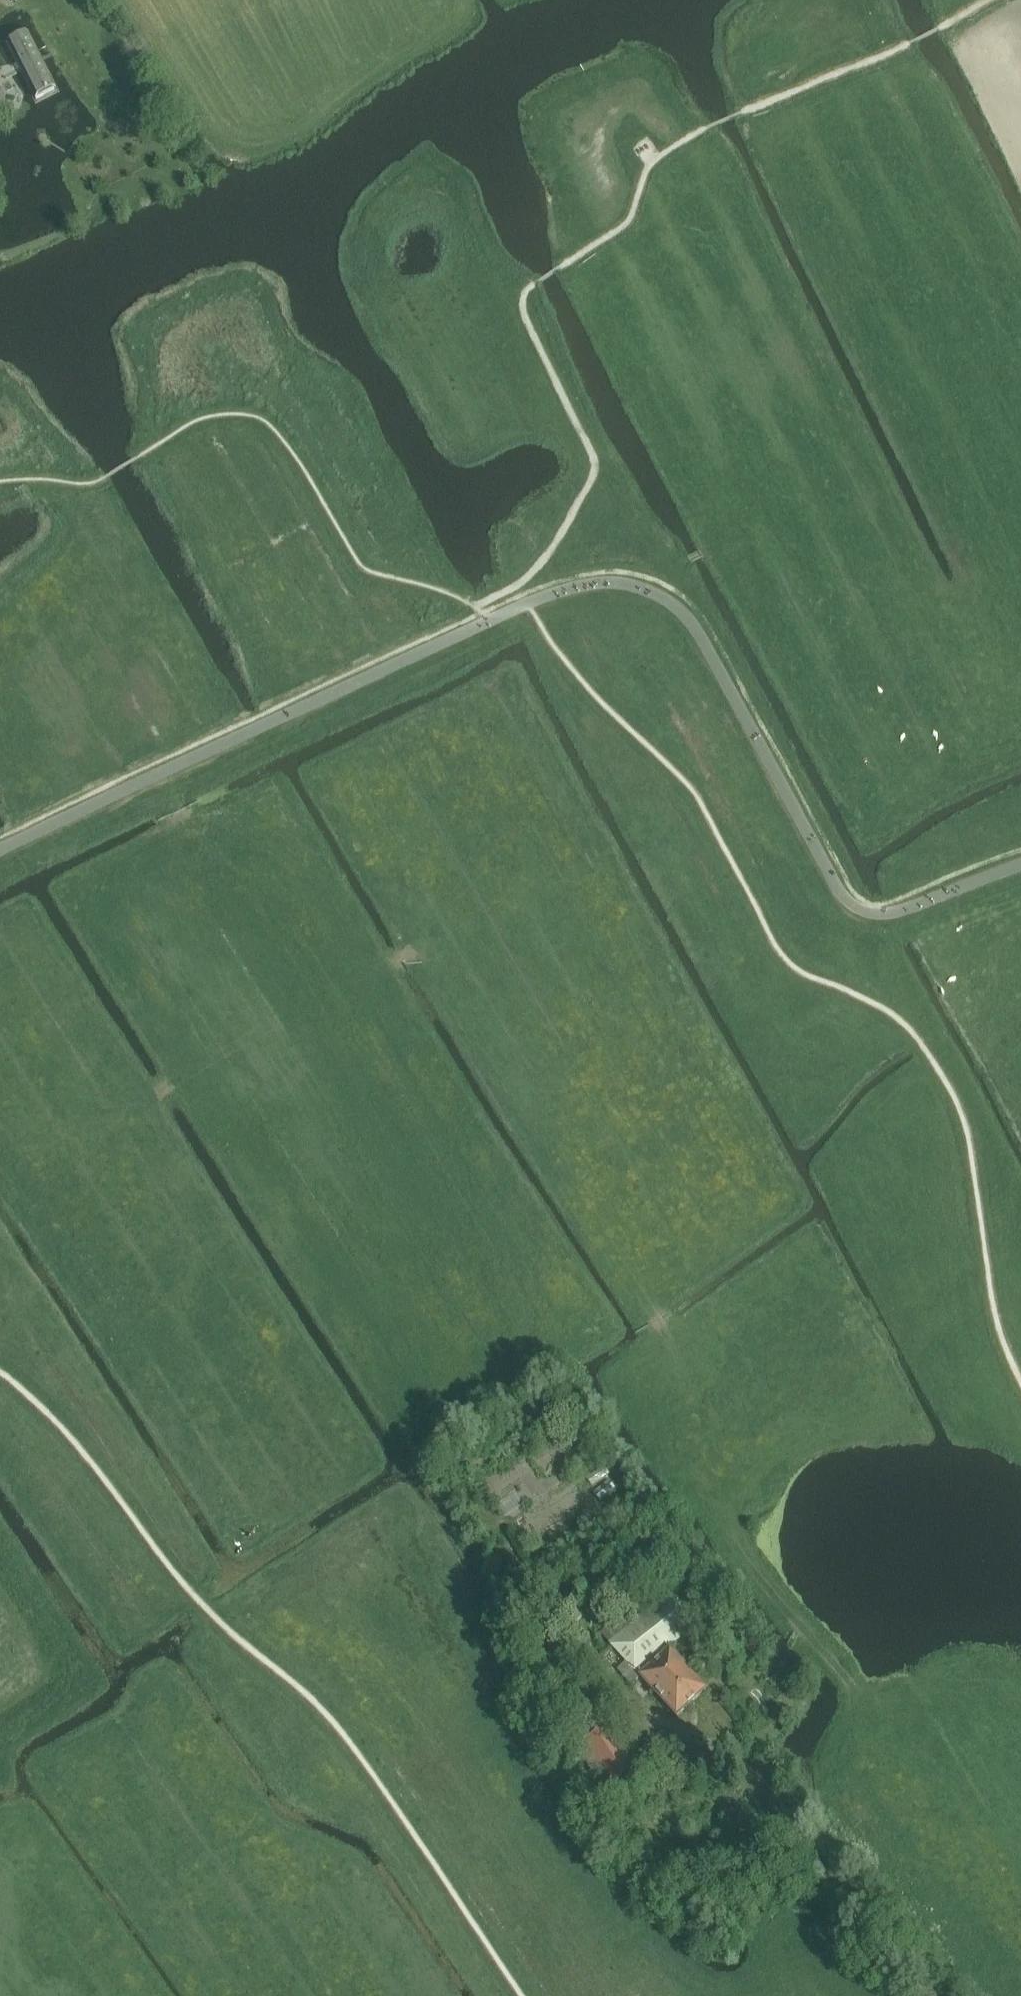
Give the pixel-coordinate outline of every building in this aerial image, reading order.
[(5,45),(36,105),(62,92),(30,32),(5,45)] [(648,1664),(699,1626),(674,1595),(610,1645),(625,1664),(618,1671),(632,1686),(641,1678),(677,1718),(707,1691),(670,1651),(652,1668),(648,1664)] [(616,1785),(636,1771),(606,1728),(586,1742),(616,1785)]
